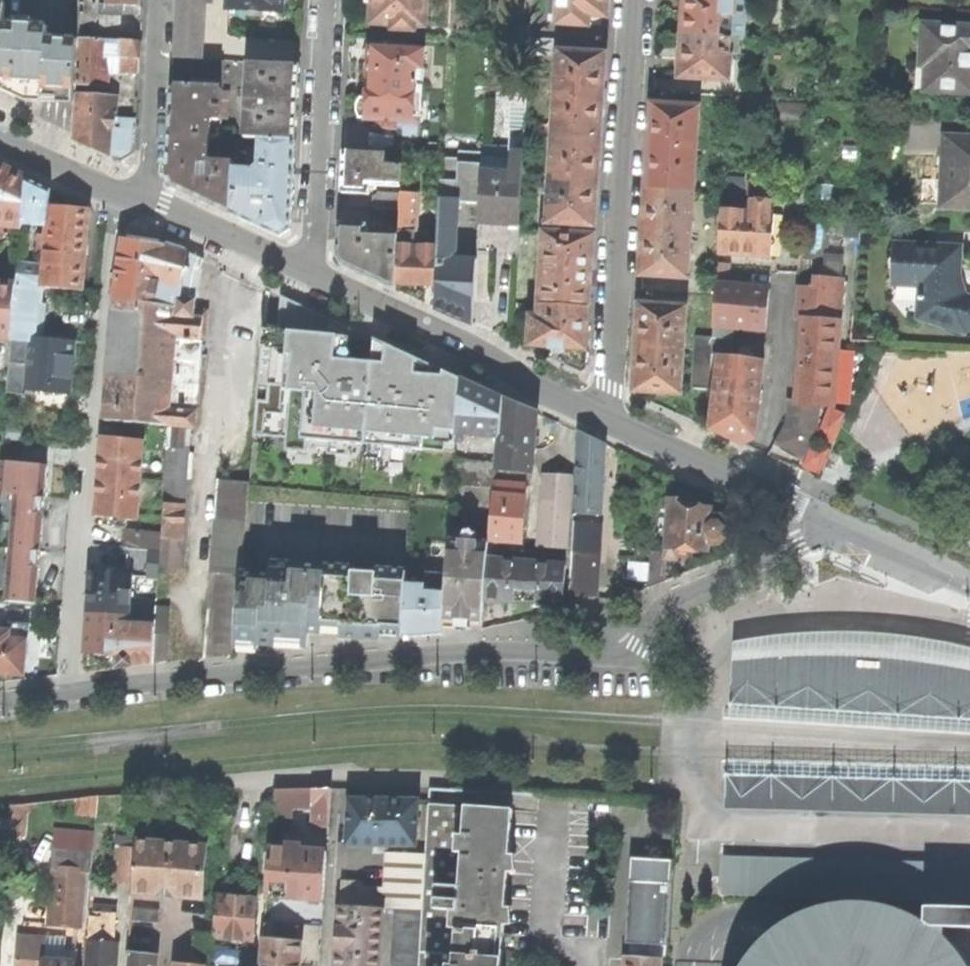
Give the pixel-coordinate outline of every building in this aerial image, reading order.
[(42,103),(46,39),(47,27),(3,24),(4,6),(4,3),(2,0),(0,0),(0,89),(3,90),(27,101),(33,102),(42,103)] [(202,58),(205,0),(178,0),(175,57),(202,58)] [(228,9),(282,12),(282,0),(229,0),(228,9)] [(426,26),(427,0),(367,0),(367,3),(374,3),(373,23),(393,24),(393,29),(415,30),(415,25),(426,26)] [(557,25),(589,27),(590,17),(608,18),(609,0),(558,0),(557,25)] [(726,38),(727,16),(735,17),(736,0),(682,0),(681,11),(684,11),(683,22),(682,35),(726,38)] [(123,15),(124,5),(107,5),(100,5),(100,15),(123,15)] [(969,94),(969,28),(922,26),(920,66),(925,67),(924,92),(969,94)] [(737,39),(726,38),(682,35),(681,48),(680,59),(677,59),(676,73),(679,74),(679,78),(728,82),(730,55),(736,55),(737,39)] [(78,41),(76,84),(89,85),(107,86),(109,53),(124,53),(125,40),(78,38),(78,41)] [(554,39),(530,38),(529,54),(550,55),(553,52),(554,39)] [(46,39),(42,103),(64,103),(74,104),(75,94),(76,84),(78,41),(67,40),(46,39)] [(125,40),(124,53),(123,71),(138,72),(140,41),(125,40)] [(381,121),(381,130),(395,130),(395,122),(419,123),(421,82),(422,82),(425,50),(370,47),(368,87),(367,99),(361,99),(357,105),(357,111),(360,118),(366,118),(366,121),(381,121)] [(553,138),(600,140),(603,93),(605,55),(559,52),(553,138)] [(224,61),(174,59),(173,75),(223,78),(224,61)] [(261,138),(295,140),(297,97),(298,65),(249,63),(245,137),(261,138)] [(89,85),(76,84),(75,94),(89,95),(89,85)] [(189,89),(173,88),(168,178),(170,182),(172,186),(201,198),(231,213),(233,168),(233,162),(208,161),(210,119),(221,120),(222,90),(192,89),(192,85),(191,85),(189,85),(189,89)] [(512,162),(483,160),(482,165),(480,202),(479,223),(478,253),(493,254),(498,254),(519,255),(527,93),(515,93),(513,146),(512,162)] [(89,95),(75,94),(74,104),(72,139),(113,158),(115,132),(117,96),(103,95),(89,95)] [(650,143),(647,189),(693,193),(699,107),(652,104),(650,143)] [(806,105),(782,104),(781,119),(806,120),(806,105)] [(121,132),(115,132),(113,158),(121,162),(128,158),(134,154),(136,120),(122,119),(121,132)] [(941,204),(941,206),(969,208),(969,138),(945,136),(944,158),(943,180),(941,204)] [(233,168),(231,213),(255,224),(281,236),(290,230),(292,183),(295,140),(261,138),(259,164),(252,169),(233,168)] [(597,193),(600,140),(553,138),(548,224),(594,226),(597,193)] [(484,145),(483,154),(483,160),(512,162),(513,146),(487,145),(484,145)] [(344,172),(343,192),(369,194),(369,185),(401,187),(402,165),(385,164),(386,155),(345,152),(344,172)] [(460,153),(460,160),(462,160),(462,164),(482,165),(483,160),(483,154),(460,153)] [(441,197),(460,197),(462,164),(462,160),(460,160),(443,159),(441,197)] [(482,165),(462,164),(460,197),(458,201),(480,202),(482,165)] [(22,228),(23,221),(26,179),(6,170),(0,167),(0,226),(4,227),(22,228)] [(38,184),(26,179),(23,221),(47,223),(48,206),(50,190),(38,184)] [(921,203),(941,204),(943,180),(923,179),(921,203)] [(644,229),(641,276),(688,279),(693,193),(647,189),(644,229)] [(387,210),(399,210),(400,195),(378,194),(373,196),(372,209),(387,210)] [(399,215),(398,231),(416,232),(417,196),(400,195),(399,210),(399,215)] [(458,201),(460,197),(441,197),(437,246),(437,259),(446,260),(446,252),(455,252),(458,201)] [(770,256),(772,234),(773,215),(771,215),(771,200),(753,199),(752,213),(720,211),(718,253),(770,256)] [(41,287),(82,290),(86,244),(89,210),(48,206),(47,223),(46,234),(40,234),(38,258),(44,258),(43,265),(41,287)] [(344,207),(342,220),(369,222),(370,210),(344,207)] [(842,218),(825,217),(824,233),(841,234),(842,218)] [(397,239),(397,237),(373,235),(367,234),(367,226),(340,225),(338,260),(339,262),(340,263),(395,288),(395,285),(397,239)] [(539,305),(590,309),(592,275),(595,237),(544,234),(539,305)] [(114,291),(113,297),(178,305),(178,297),(196,298),(203,260),(161,245),(123,238),(114,291)] [(408,239),(397,239),(395,285),(423,286),(430,286),(435,287),(437,259),(437,246),(408,245),(408,239)] [(919,318),(964,332),(964,331),(966,330),(969,329),(969,298),(963,296),(958,277),(959,270),(959,264),(960,248),(895,245),(892,284),(920,286),(919,318)] [(435,287),(435,306),(452,314),(473,324),(477,261),(451,260),(446,260),(437,259),(435,287)] [(41,289),(41,287),(43,265),(19,262),(17,285),(12,340),(12,342),(29,343),(32,343),(33,337),(36,304),(30,303),(31,288),(41,289)] [(718,274),(728,275),(728,263),(718,263),(718,274)] [(724,279),(716,279),(712,337),(713,337),(713,339),(732,341),(733,328),(765,330),(767,307),(769,289),(723,285),(724,279)] [(797,403),(818,404),(832,405),(842,282),(815,280),(814,291),(796,290),(794,319),(803,320),(797,402),(797,403)] [(12,340),(17,285),(0,283),(0,338),(12,340)] [(288,331),(349,337),(350,328),(348,327),(339,323),(281,296),(278,330),(288,331)] [(195,315),(196,298),(178,297),(178,305),(113,297),(103,421),(169,426),(188,427),(192,428),(203,315),(195,315)] [(673,394),(681,394),(686,307),(639,304),(637,347),(634,391),(641,391),(643,393),(653,393),(653,392),(661,393),(661,394),(672,395),(673,394)] [(587,349),(590,309),(539,305),(539,318),(531,317),(529,346),(552,347),(551,350),(558,351),(565,351),(566,348),(587,349)] [(307,452),(308,440),(300,440),(305,392),(282,390),(288,331),(278,330),(269,330),(263,329),(253,435),(287,438),(286,450),(307,452)] [(349,337),(288,331),(282,390),(305,392),(300,440),(308,440),(328,442),(327,455),(335,455),(347,456),(348,444),(364,445),(372,363),(359,361),(347,360),(349,337)] [(693,388),(708,390),(711,356),(713,339),(713,337),(712,337),(697,336),(693,388)] [(32,343),(29,343),(25,389),(70,393),(73,368),(75,341),(33,337),(32,343)] [(372,363),(364,445),(363,458),(375,459),(383,459),(385,447),(405,449),(456,453),(457,434),(461,379),(374,339),(372,363)] [(727,436),(743,444),(755,439),(763,362),(730,358),(732,341),(713,339),(711,356),(720,357),(712,429),(727,436)] [(25,389),(29,343),(12,342),(8,391),(25,392),(25,389)] [(797,359),(785,359),(785,396),(796,396),(797,359)] [(501,437),(504,400),(484,390),(461,379),(457,434),(501,437)] [(520,407),(504,400),(501,437),(498,468),(532,471),(537,414),(520,407)] [(787,400),(786,424),(774,444),(788,452),(801,459),(816,433),(818,404),(797,403),(797,402),(787,400)] [(188,427),(169,426),(167,448),(187,450),(188,427)] [(7,439),(21,440),(22,427),(7,427),(7,439)] [(574,513),(601,514),(606,445),(592,438),(579,431),(576,477),(574,513)] [(95,517),(138,521),(143,441),(102,438),(98,479),(95,517)] [(164,502),(188,503),(192,450),(187,450),(167,448),(164,502)] [(16,492),(7,601),(37,604),(39,581),(43,530),(46,481),(48,462),(13,459),(4,458),(2,491),(16,492)] [(452,486),(493,489),(493,481),(495,463),(454,460),(452,486)] [(574,513),(576,477),(545,475),(539,545),(571,547),(573,525),(574,513)] [(221,481),(205,658),(234,655),(248,498),(249,484),(221,481)] [(493,493),(526,495),(526,483),(493,481),(493,489),(493,493)] [(259,485),(249,484),(248,498),(411,513),(413,499),(259,485)] [(491,517),(489,540),(522,542),(526,495),(493,493),(491,517)] [(669,498),(666,552),(679,552),(702,552),(710,548),(710,544),(721,545),(729,537),(730,526),(722,517),(712,516),(712,511),(703,507),(696,506),(688,506),(688,499),(669,498)] [(160,552),(159,569),(183,570),(188,503),(164,502),(162,535),(160,552)] [(451,514),(450,540),(464,541),(466,516),(451,514)] [(476,542),(489,542),(489,540),(491,517),(478,516),(476,542)] [(568,600),(596,597),(601,526),(573,525),(571,547),(568,600)] [(125,549),(128,549),(147,551),(160,552),(162,535),(127,533),(125,549)] [(489,542),(476,542),(464,541),(450,540),(446,593),(443,626),(457,627),(458,619),(469,620),(483,621),(484,600),(487,560),(489,542)] [(132,576),(145,577),(147,551),(128,549),(126,575),(132,576)] [(160,552),(147,551),(145,577),(158,578),(159,569),(160,552)] [(678,560),(679,552),(666,552),(651,551),(650,564),(649,582),(649,589),(665,583),(667,560),(678,560)] [(567,567),(487,560),(484,600),(525,603),(539,602),(564,602),(567,567)] [(628,580),(649,582),(650,564),(629,563),(628,580)] [(309,639),(310,633),(315,567),(274,564),(274,580),(241,578),(235,639),(259,641),(259,636),(271,637),(309,639)] [(315,567),(310,633),(364,637),(403,640),(407,585),(408,573),(377,571),(377,574),(355,573),(356,570),(315,567)] [(129,616),(132,576),(126,575),(91,573),(89,590),(87,612),(129,616)] [(443,635),(443,626),(446,593),(425,593),(425,586),(407,585),(403,640),(424,637),(443,635)] [(153,661),(167,660),(170,607),(156,606),(155,627),(153,661)] [(128,626),(129,616),(87,612),(83,672),(104,669),(126,666),(127,653),(128,626)] [(127,653),(126,666),(140,665),(152,663),(153,661),(155,627),(128,626),(127,653)] [(24,676),(26,642),(28,642),(29,634),(0,631),(0,674),(3,674),(24,676)] [(969,731),(969,648),(955,644),(911,636),(875,632),(801,632),(735,643),(731,715),(957,730),(969,731)] [(726,759),(724,808),(965,815),(969,815),(969,766),(726,759)] [(312,827),(329,827),(332,789),(275,791),(274,819),(293,820),(293,808),(313,808),(312,827)] [(98,798),(85,799),(84,815),(96,816),(98,798)] [(349,816),(348,844),(416,847),(419,802),(350,799),(349,816)] [(426,856),(422,910),(419,965),(502,965),(513,810),(430,804),(426,856)] [(12,807),(10,831),(25,834),(27,805),(12,807)] [(5,852),(10,819),(0,817),(0,851),(5,852)] [(56,831),(53,869),(85,871),(92,872),(95,834),(56,831)] [(136,838),(118,837),(118,849),(136,850),(136,842),(136,838)] [(172,895),(201,897),(205,847),(136,842),(136,850),(133,881),(132,892),(172,895)] [(266,897),(323,901),(325,876),(326,852),(301,850),(301,845),(281,843),(280,848),(270,847),(266,897)] [(133,881),(136,850),(118,849),(115,880),(133,881)] [(426,856),(389,855),(387,888),(379,888),(379,907),(396,909),(422,910),(426,856)] [(629,943),(628,959),(661,961),(667,962),(673,861),(632,859),(627,943),(629,943)] [(927,870),(726,864),(725,895),(925,901),(925,889),(926,889),(927,870)] [(85,871),(53,869),(49,924),(81,927),(85,871)] [(359,907),(361,884),(343,883),(342,906),(359,907)] [(925,909),(969,910),(969,890),(926,889),(925,889),(925,901),(925,909)] [(214,937),(254,940),(257,901),(217,898),(214,937)] [(964,956),(955,945),(945,936),(936,928),(933,926),(928,922),(924,920),(914,914),(903,910),(892,906),(881,903),(870,901),(858,901),(846,901),(835,902),(824,904),(812,907),(802,911),(791,916),(781,922),(772,929),(764,936),(756,943),(749,951),(743,960),(739,965),(969,965),(964,956)] [(359,907),(342,906),(340,934),(338,965),(373,965),(377,908),(359,907)] [(131,920),(157,922),(158,908),(132,907),(131,920)] [(422,910),(396,909),(392,965),(419,965),(422,910)] [(88,943),(111,945),(114,914),(108,913),(107,919),(90,917),(88,943)] [(301,944),(293,943),(294,930),(264,928),(261,965),(273,965),(299,965),(301,944)] [(936,928),(945,936),(955,945),(964,956),(969,965),(969,928),(936,928)] [(195,932),(192,965),(206,965),(208,933),(195,932)] [(21,938),(19,965),(43,965),(44,939),(21,938)] [(44,939),(43,965),(75,965),(75,962),(65,962),(66,952),(67,941),(44,939)] [(88,943),(86,965),(116,965),(117,945),(111,945),(88,943)] [(76,952),(66,952),(65,962),(75,962),(76,952)] [(126,952),(125,965),(156,965),(157,955),(126,952)]
